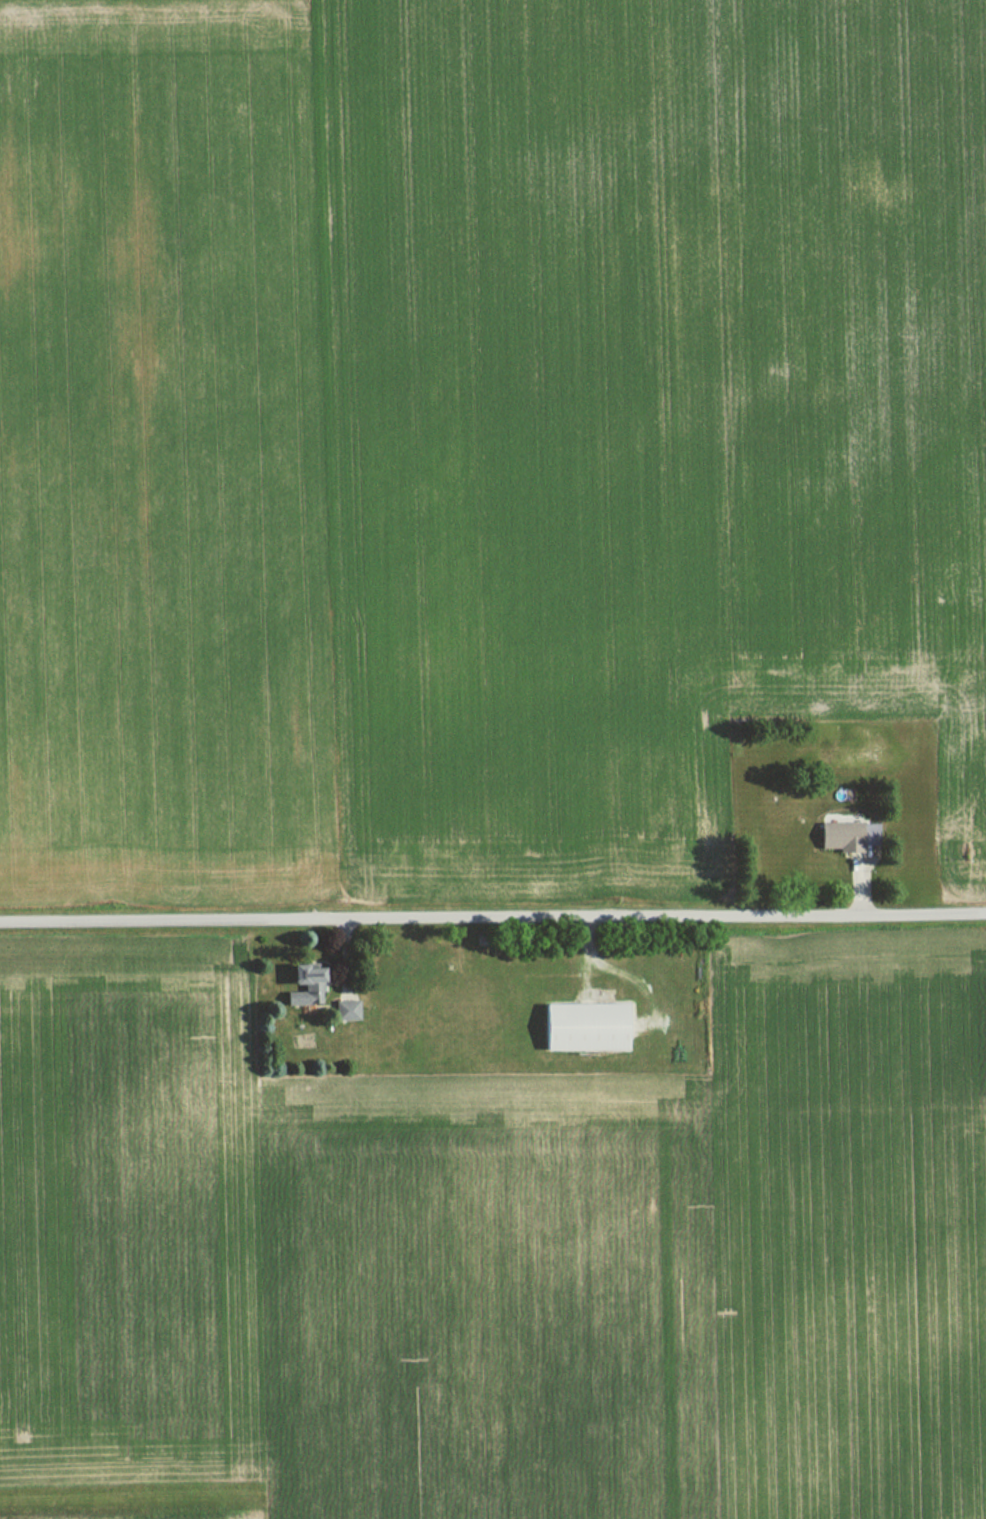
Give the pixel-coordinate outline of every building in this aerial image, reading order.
[(814,822),(814,848),(833,847),(833,852),(856,851),(856,836),(863,836),(862,821),(814,822)] [(353,1000),(329,1000),(330,1020),(354,1019),(353,1000)] [(536,1004),(536,1050),(624,1050),(624,1003),(536,1004)]
